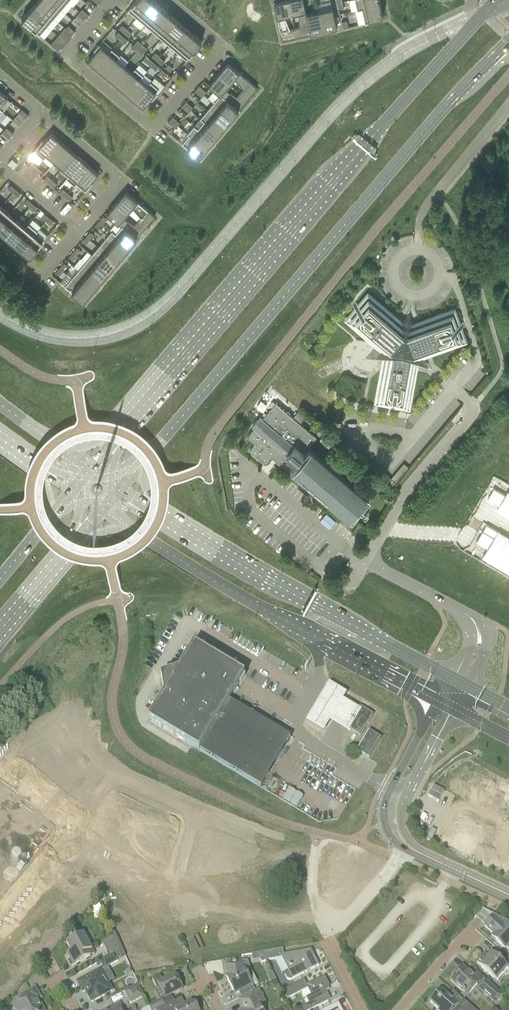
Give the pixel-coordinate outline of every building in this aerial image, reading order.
[(53,18),(60,10),(49,0),(38,0),(35,3),(53,18)] [(60,10),(67,2),(65,0),(49,0),(60,10)] [(128,10),(136,17),(151,0),(137,0),(128,10)] [(160,6),(153,0),(151,0),(136,17),(144,24),(160,6)] [(284,17),(291,15),(288,0),(287,0),(281,1),(282,2),(274,4),(282,41),(297,38),(294,28),(289,29),(284,17)] [(299,27),(294,28),(297,38),(311,34),(306,14),(303,0),(288,0),(291,15),(298,13),(299,27)] [(357,10),(361,9),(362,9),(362,10),(380,5),(379,0),(355,0),(357,10)] [(53,18),(35,3),(28,11),(46,27),(53,18)] [(362,10),(365,23),(373,21),(373,18),(383,16),(381,9),(380,9),(380,7),(381,7),(380,5),(362,10)] [(168,13),(160,6),(144,24),(153,31),(168,13)] [(319,11),(324,33),(331,31),(331,30),(337,28),(332,8),(319,11)] [(81,17),(85,12),(82,9),(77,14),(81,17)] [(46,27),(28,11),(21,19),(39,35),(46,27)] [(306,14),(311,34),(316,33),(316,34),(324,33),(319,11),(306,14)] [(81,17),(84,20),(89,15),(85,12),(81,17)] [(161,39),(177,20),(168,13),(153,31),(161,39)] [(185,27),(177,20),(161,39),(169,46),(185,27)] [(71,28),(68,25),(63,31),(67,34),(71,28)] [(124,33),(127,29),(122,25),(119,28),(124,33)] [(193,35),(185,27),(169,46),(178,53),(193,35)] [(67,34),(70,37),(75,31),(71,28),(67,34)] [(127,29),(124,33),(129,37),(132,33),(127,29)] [(118,32),(115,35),(120,40),(123,36),(118,32)] [(193,35),(178,53),(186,60),(202,42),(193,35)] [(123,36),(120,40),(125,44),(128,40),(123,36)] [(58,51),(61,48),(54,42),(51,45),(58,51)] [(99,44),(94,51),(95,52),(88,61),(95,67),(108,52),(99,44)] [(108,52),(95,67),(104,74),(117,60),(120,56),(111,49),(108,52)] [(156,61),(160,57),(155,53),(152,56),(156,61)] [(156,61),(161,65),(165,61),(160,57),(156,61)] [(149,58),(146,62),(151,66),(154,62),(149,58)] [(117,60),(104,74),(111,81),(124,66),(117,60)] [(154,62),(151,66),(156,70),(159,66),(154,62)] [(170,72),(173,68),(168,64),(165,68),(170,72)] [(218,74),(230,84),(235,78),(243,89),(240,93),(248,99),(257,88),(228,64),(223,70),(222,69),(218,74)] [(124,66),(111,81),(119,87),(131,72),(124,66)] [(132,72),(119,87),(127,94),(140,79),(143,76),(135,68),(132,72)] [(167,73),(162,69),(158,73),(163,77),(167,73)] [(248,99),(240,93),(237,97),(225,90),(230,84),(218,74),(214,79),(214,80),(209,86),(214,90),(238,110),(248,99)] [(140,79),(127,94),(135,100),(147,85),(140,79)] [(147,85),(135,100),(143,107),(150,99),(152,100),(157,94),(156,93),(159,89),(150,82),(147,85)] [(203,89),(199,86),(194,91),(198,94),(203,89)] [(203,89),(198,94),(201,97),(206,92),(203,89)] [(214,90),(207,98),(213,103),(231,118),(235,114),(234,113),(236,112),(238,110),(214,90)] [(185,110),(189,104),(186,101),(181,107),(185,110)] [(206,111),(225,126),(229,122),(228,121),(229,119),(230,120),(231,118),(213,103),(206,111)] [(189,104),(185,110),(188,113),(193,107),(189,104)] [(21,110),(19,113),(26,119),(29,115),(22,109),(21,110)] [(204,121),(218,134),(222,129),(221,129),(223,127),(223,128),(225,126),(206,111),(200,118),(204,121)] [(176,120),(173,117),(168,122),(172,125),(176,120)] [(176,120),(172,125),(175,128),(180,123),(176,120)] [(204,121),(198,129),(197,129),(212,141),(215,137),(215,136),(216,135),(217,135),(218,134),(204,121)] [(197,129),(198,129),(194,125),(187,134),(189,135),(205,149),(209,145),(208,144),(209,143),(210,143),(212,141),(197,129)] [(7,127),(2,133),(5,136),(10,130),(7,127)] [(10,130),(5,136),(9,139),(14,133),(10,130)] [(34,151),(30,156),(39,164),(43,159),(46,156),(46,155),(59,141),(59,140),(51,133),(43,142),(42,141),(33,151),(34,151)] [(189,135),(182,143),(198,157),(202,153),(201,152),(203,150),(203,151),(205,149),(189,135)] [(59,140),(59,141),(46,155),(54,162),(54,161),(66,147),(67,147),(59,140)] [(74,153),(67,147),(66,147),(54,161),(54,162),(61,168),(71,157),(74,153)] [(82,160),(74,153),(71,157),(61,168),(60,170),(68,176),(69,175),(79,163),(82,160)] [(12,159),(8,163),(13,168),(17,163),(12,159)] [(68,176),(66,178),(74,185),(76,184),(77,182),(90,167),(82,160),(79,163),(69,175),(68,176)] [(32,162),(28,166),(33,170),(37,166),(32,162)] [(37,166),(33,170),(38,174),(42,171),(37,166)] [(76,184),(85,191),(92,183),(91,182),(98,174),(90,167),(77,182),(76,184)] [(47,175),(44,179),(49,183),(52,179),(47,175)] [(52,179),(49,183),(54,187),(57,184),(52,179)] [(11,185),(8,189),(13,193),(16,189),(11,185)] [(63,188),(59,192),(65,196),(68,193),(63,188)] [(16,189),(13,193),(18,197),(21,193),(16,189)] [(128,213),(133,207),(141,217),(138,221),(145,228),(155,217),(126,192),(121,198),(120,198),(116,203),(127,212),(128,213)] [(68,193),(65,196),(69,201),(73,197),(68,193)] [(27,199),(24,203),(29,207),(32,203),(27,199)] [(32,203),(29,207),(34,211),(37,207),(32,203)] [(138,221),(135,225),(123,218),(128,213),(127,212),(116,203),(112,208),(112,209),(107,215),(121,227),(136,239),(145,228),(138,221)] [(0,206),(0,207),(0,224),(9,213),(0,206)] [(9,213),(0,224),(0,231),(5,235),(17,221),(9,213)] [(44,213),(41,217),(45,221),(49,217),(44,213)] [(103,216),(99,221),(103,224),(107,219),(103,216)] [(49,217),(45,221),(50,225),(54,221),(49,217)] [(25,227),(17,221),(5,235),(13,242),(25,228),(25,227)] [(99,221),(95,226),(99,229),(103,224),(99,221)] [(35,233),(37,231),(28,224),(25,227),(25,228),(13,242),(21,249),(33,235),(35,233)] [(136,239),(121,227),(115,234),(129,246),(130,246),(133,242),(132,242),(134,240),(134,241),(136,239)] [(90,231),(86,236),(90,240),(94,235),(90,231)] [(130,246),(129,246),(115,234),(112,231),(105,239),(123,254),(126,250),(127,248),(128,249),(130,246)] [(21,249),(30,256),(44,240),(35,233),(33,235),(21,249)] [(86,236),(82,241),(85,244),(90,240),(86,236)] [(123,254),(105,239),(98,247),(116,262),(120,258),(119,257),(120,256),(121,256),(123,254)] [(77,247),(73,252),(76,255),(81,250),(77,247)] [(116,262),(98,247),(91,254),(109,270),(110,270),(113,266),(112,265),(114,264),(116,262)] [(73,252),(68,257),(72,260),(76,255),(73,252)] [(110,270),(109,270),(91,254),(85,262),(102,277),(103,278),(107,273),(106,273),(107,271),(108,272),(110,270)] [(80,258),(74,266),(78,270),(96,285),(96,286),(100,281),(99,281),(101,279),(101,280),(103,278),(102,277),(85,262),(80,258)] [(64,262),(59,267),(63,271),(68,266),(64,262)] [(59,267),(55,272),(59,276),(63,271),(59,267)] [(96,286),(96,285),(78,270),(71,278),(89,293),(90,294),(93,289),(94,287),(95,287),(96,286)] [(90,294),(89,293),(71,278),(65,286),(83,301),(87,297),(86,296),(87,295),(88,295),(90,294)] [(355,309),(346,320),(354,326),(377,346),(365,359),(383,363),(379,381),(377,393),(376,402),(390,405),(389,410),(394,411),(395,406),(409,409),(414,381),(416,372),(416,368),(432,370),(426,356),(430,354),(466,342),(461,328),(465,326),(463,322),(459,323),(454,310),(419,322),(415,324),(410,309),(400,321),(397,318),(376,300),(368,294),(358,305),(354,302),(351,305),(355,309)] [(254,428),(247,436),(256,444),(250,451),(265,464),(272,455),(289,469),(295,462),(296,463),(304,453),(303,453),(316,437),(276,403),(263,418),(260,416),(252,426),(254,428)] [(328,442),(324,446),(329,450),(332,446),(328,442)] [(295,468),(352,517),(366,500),(309,452),(295,468)] [(386,482),(392,487),(395,482),(390,477),(386,482)] [(506,490),(495,508),(508,517),(508,491),(506,490)] [(499,529),(483,556),(508,572),(508,535),(499,529)] [(397,570),(395,575),(420,587),(422,582),(397,570)] [(244,676),(232,668),(193,645),(178,671),(161,677),(164,695),(148,721),(199,751),(261,787),(290,737),(229,701),(244,676)] [(346,694),(328,683),(318,700),(305,722),(323,733),(329,722),(337,727),(347,733),(349,730),(347,729),(358,710),(342,700),(346,694)] [(360,737),(373,716),(360,708),(358,710),(347,729),(349,730),(360,737)] [(381,739),(370,732),(368,731),(356,751),(369,759),(381,739)] [(484,926),(493,934),(491,936),(505,948),(506,947),(506,948),(507,948),(508,948),(508,949),(508,922),(494,915),(484,926)] [(94,955),(92,950),(83,934),(72,940),(72,939),(69,940),(70,941),(66,943),(72,954),(68,956),(73,966),(94,955)] [(109,956),(122,948),(116,935),(101,942),(109,956)] [(296,953),(284,955),(283,949),(263,952),(267,961),(280,958),(281,958),(288,971),(285,972),(285,975),(287,980),(290,981),(319,966),(314,956),(313,956),(310,950),(304,951),(297,955),(296,953)] [(263,952),(257,953),(260,960),(261,963),(267,961),(263,952)] [(476,964),(484,970),(494,979),(496,981),(503,974),(505,976),(508,972),(508,960),(507,959),(503,963),(494,955),(491,953),(487,957),(484,955),(476,964)] [(114,954),(100,961),(104,968),(107,967),(118,961),(114,954)] [(242,962),(226,965),(228,976),(229,979),(227,980),(233,991),(235,990),(237,993),(238,992),(249,987),(251,992),(254,991),(252,985),(257,983),(253,975),(248,978),(243,968),(242,963),(242,962)] [(480,983),(469,973),(462,967),(450,980),(468,996),(480,983)] [(100,998),(112,991),(101,970),(77,983),(83,992),(85,991),(91,1002),(98,999),(98,1000),(100,998)] [(183,989),(181,986),(175,974),(163,981),(160,975),(152,979),(156,988),(159,987),(165,999),(183,989)] [(329,985),(324,977),(306,986),(304,980),(282,991),(287,1000),(308,989),(311,996),(306,998),(309,1004),(300,1009),(312,1009),(328,1002),(325,995),(325,992),(326,991),(327,991),(328,991),(328,990),(329,989),(329,988),(329,987),(329,986),(329,985)] [(495,1003),(502,995),(486,980),(478,988),(495,1003)] [(130,1004),(144,997),(138,984),(123,992),(130,1004)] [(39,995),(35,988),(21,995),(24,999),(12,1005),(15,1009),(44,1009),(36,996),(39,995)] [(239,1000),(242,1005),(244,1009),(261,1009),(260,1009),(266,1006),(266,1004),(259,989),(254,991),(251,992),(252,994),(239,1000)] [(448,996),(441,990),(435,996),(435,995),(432,998),(433,999),(430,1002),(438,1009),(474,1009),(465,1001),(460,1007),(448,996)] [(165,1006),(162,1000),(149,1007),(150,1009),(158,1009),(165,1006)] [(178,1008),(175,1001),(165,1006),(158,1009),(198,1009),(195,1004),(193,1005),(191,1001),(178,1008)]
